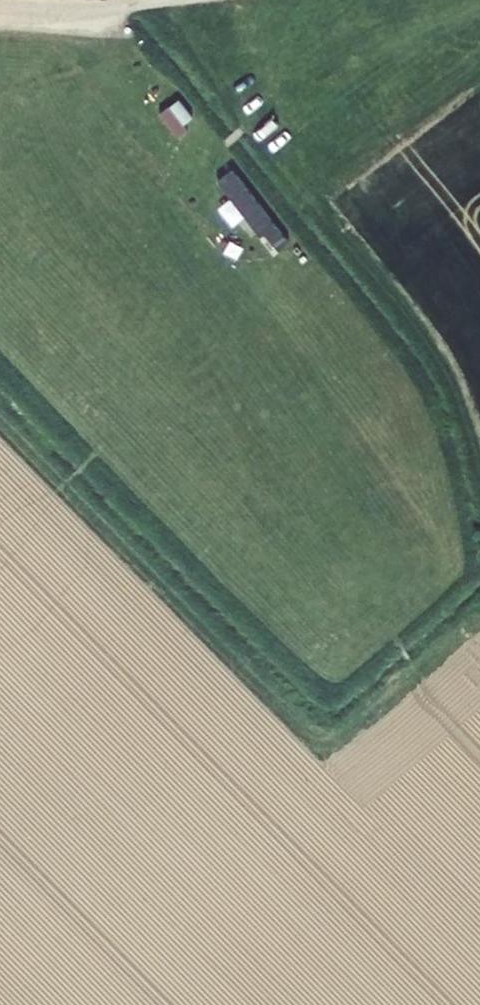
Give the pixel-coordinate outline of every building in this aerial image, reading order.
[(178,96),(158,111),(175,134),(195,119),(178,96)] [(269,247),(285,235),(231,166),(216,178),(269,247)]
